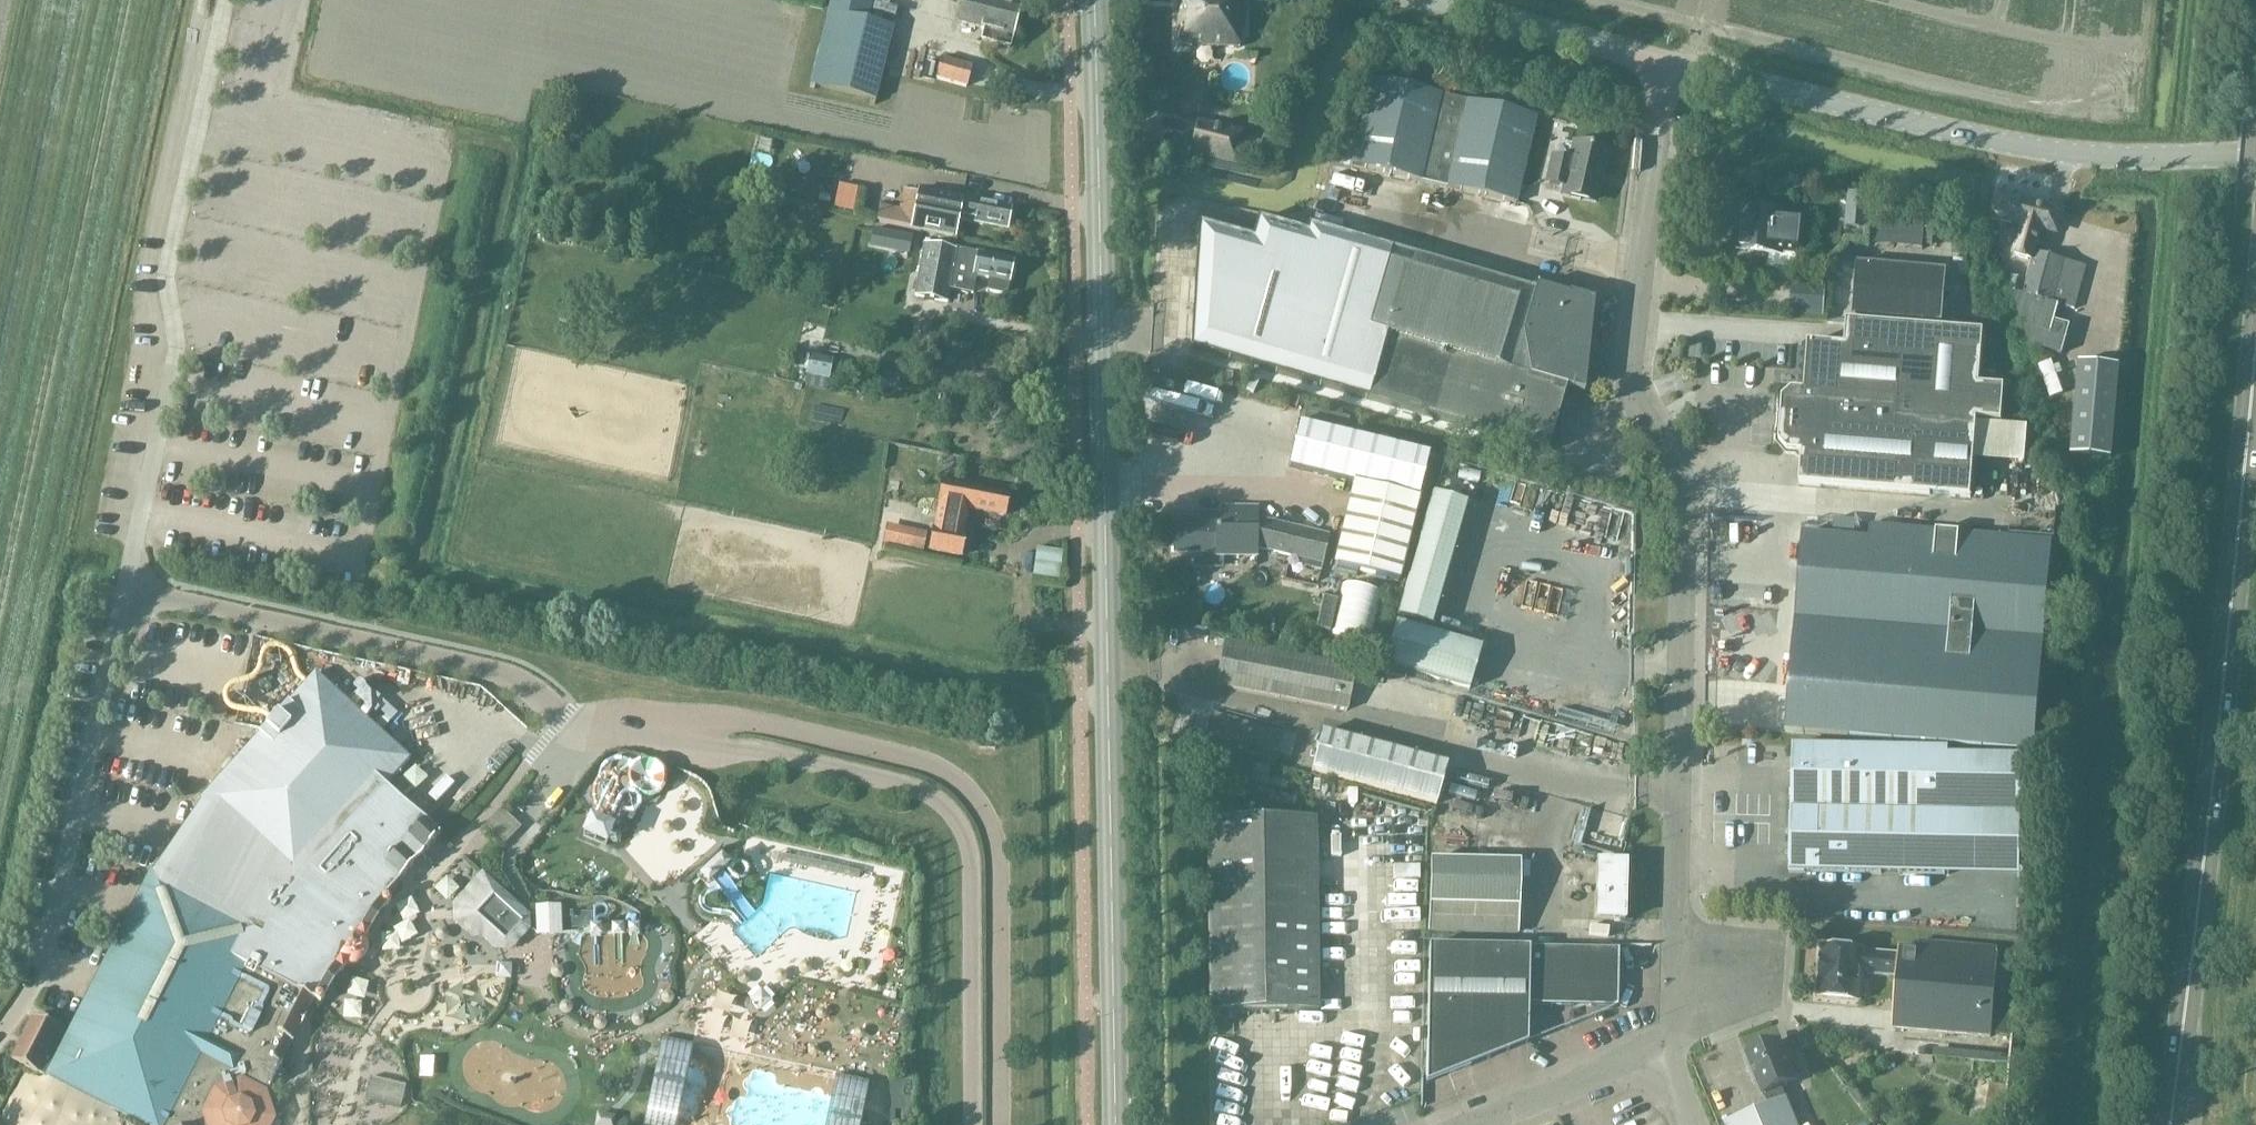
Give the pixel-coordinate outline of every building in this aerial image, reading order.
[(893,28),(868,21),(873,0),(830,0),(809,86),(876,101),(893,28)] [(956,22),(986,29),(985,35),(983,41),(1011,47),(1021,7),(992,0),(962,0),(956,22)] [(1245,0),(1178,0),(1177,45),(1238,47),(1238,44),(1240,44),(1241,31),(1244,31),(1245,0)] [(967,85),(973,65),(943,56),(937,77),(967,85)] [(1513,204),(1521,174),(1525,155),(1534,117),(1467,101),(1372,79),(1352,166),(1446,188),(1513,204)] [(1247,133),(1196,120),(1187,155),(1235,167),(1236,165),(1238,166),(1247,133)] [(1554,127),(1559,138),(1571,133),(1565,122),(1554,127)] [(1596,202),(1608,150),(1573,142),(1569,160),(1553,156),(1547,184),(1561,187),(1559,194),(1596,202)] [(1802,194),(1805,181),(1791,177),(1787,191),(1802,194)] [(838,184),(834,205),(853,209),(857,188),(838,184)] [(2085,267),(2045,255),(2035,252),(2037,244),(2045,216),(2047,206),(2045,206),(2015,198),(1996,192),(1989,217),(2020,225),(2017,239),(2012,255),(2031,261),(2024,283),(2022,294),(2021,296),(2011,293),(2029,345),(2045,350),(2061,354),(2069,325),(2054,321),(2057,306),(2074,310),(2085,267)] [(958,222),(961,201),(918,193),(913,215),(910,229),(955,239),(958,222)] [(1012,209),(961,201),(958,222),(1008,230),(1012,209)] [(881,208),(877,222),(910,229),(913,215),(898,211),(881,208)] [(1796,253),(1799,217),(1785,215),(1785,213),(1739,208),(1734,249),(1781,254),(1781,252),(1796,253)] [(1534,292),(1391,250),(1308,227),(1306,233),(1258,218),(1252,239),(1198,224),(1190,349),(1546,452),(1559,406),(1573,410),(1578,393),(1580,393),(1591,302),(1568,295),(1567,297),(1535,288),(1534,292)] [(872,229),(869,243),(895,247),(895,252),(908,254),(911,237),(872,229)] [(958,250),(957,250),(924,244),(915,296),(948,303),(950,290),(971,294),(975,273),(989,277),(988,284),(988,288),(992,290),(1001,292),(1005,292),(1007,288),(1014,260),(980,253),(979,253),(958,250)] [(1942,325),(1946,271),(1857,264),(1852,317),(1942,325)] [(1800,271),(1799,302),(1834,303),(1836,272),(1800,271)] [(1969,499),(1972,461),(1976,424),(1976,420),(2000,422),(2003,389),(1979,386),(1980,371),(1983,334),(1846,322),(1844,347),(1808,343),(1804,390),(1792,389),(1782,398),(1778,441),(1786,452),(1801,453),(1798,484),(1969,499)] [(825,390),(833,360),(809,356),(805,375),(808,376),(806,386),(825,390)] [(2038,365),(2050,398),(2062,393),(2051,361),(2038,365)] [(2118,366),(2079,362),(2070,455),(2110,458),(2118,366)] [(1981,374),(1979,386),(1995,387),(1996,375),(1981,374)] [(1300,424),(1289,468),(1346,482),(1353,483),(1353,484),(1333,567),(1398,583),(1418,500),(1429,458),(1429,456),(1300,424)] [(704,456),(706,447),(696,445),(694,454),(704,456)] [(942,480),(938,502),(933,530),(932,530),(928,551),(961,558),(964,537),(962,536),(967,508),(1005,515),(1010,493),(942,480)] [(1463,481),(1434,569),(1449,574),(1478,486),(1463,481)] [(1591,489),(1588,516),(1607,518),(1610,491),(1591,489)] [(1258,506),(1218,506),(1218,512),(1198,511),(1198,517),(1172,517),(1171,555),(1193,555),(1193,566),(1216,566),(1216,558),(1257,558),(1257,548),(1309,561),(1308,567),(1321,570),(1330,534),(1258,516),(1258,506)] [(1740,518),(1769,519),(1769,509),(1741,508),(1740,518)] [(926,533),(885,524),(881,543),(922,553),(926,533)] [(1803,534),(1795,622),(2044,643),(2052,541),(1869,526),(1868,540),(1803,534)] [(1063,565),(1069,537),(1046,532),(1040,560),(1063,565)] [(1336,600),(1323,597),(1316,628),(1329,631),(1336,600)] [(1395,653),(1478,676),(1492,627),(1409,603),(1395,653)] [(2044,643),(1795,622),(1785,733),(2034,755),(2044,643)] [(1343,711),(1352,668),(1220,641),(1212,684),(1343,711)] [(153,869),(151,868),(66,1034),(59,1030),(33,1017),(11,1060),(37,1073),(45,1076),(44,1078),(101,1106),(107,1124),(109,1124),(123,1121),(125,1124),(271,1124),(274,1119),(265,1093),(268,1088),(269,1088),(281,1063),(280,1063),(291,1043),(292,1043),(292,1042),(291,1041),(299,1027),(306,1015),(305,1015),(312,1000),(313,1001),(314,1000),(321,1003),(390,901),(384,897),(439,835),(385,787),(410,758),(314,672),(197,801),(200,802),(153,869)] [(1283,732),(1211,711),(1205,734),(1276,754),(1283,732)] [(1565,713),(1558,735),(1576,740),(1583,718),(1565,713)] [(1450,766),(1364,741),(1322,729),(1311,770),(1438,807),(1450,766)] [(1792,748),(1790,872),(1943,875),(1945,750),(1792,748)] [(481,857),(453,890),(454,922),(472,938),(482,937),(489,929),(504,942),(522,922),(541,901),(562,878),(526,846),(553,816),(526,791),(525,793),(526,794),(494,829),(493,828),(492,829),(495,832),(496,857),(481,857)] [(1208,1013),(1316,1012),(1314,819),(1206,820),(1208,1013)] [(716,857),(697,875),(714,894),(736,875),(728,865),(718,855),(716,857)] [(1429,902),(1519,903),(1519,879),(1519,861),(1431,859),(1429,902)] [(1529,861),(1519,861),(1519,879),(1529,880),(1529,861)] [(1624,921),(1625,863),(1596,862),(1594,920),(1624,921)] [(1519,903),(1429,902),(1429,936),(1518,938),(1519,903)] [(559,906),(536,907),(537,916),(538,934),(560,933),(559,906)] [(721,953),(701,917),(649,945),(669,982),(721,953)] [(383,961),(399,953),(392,938),(376,945),(383,961)] [(437,960),(452,974),(473,952),(458,938),(437,960)] [(1900,978),(1900,979),(1895,1030),(1991,1038),(1992,1035),(2011,1036),(2018,960),(1998,958),(1999,955),(1996,955),(1996,948),(1918,941),(1917,948),(1903,946),(1902,954),(1902,955),(1865,952),(1865,951),(1822,947),(1818,998),(1861,1002),(1863,975),(1900,978)] [(1428,946),(1425,1084),(1527,1043),(1527,1005),(1616,1007),(1617,950),(1428,946)] [(480,965),(467,979),(480,991),(493,977),(480,965)] [(429,1013),(446,1018),(451,1001),(434,996),(429,1013)] [(1873,1014),(1869,1027),(1887,1032),(1891,1019),(1873,1014)] [(643,1124),(860,1124),(869,1080),(838,1073),(838,1075),(807,1068),(807,1069),(777,1063),(776,1064),(753,1059),(753,1058),(722,1052),(722,1050),(692,1044),(692,1043),(661,1036),(643,1124)] [(1247,1038),(1228,1047),(1234,1058),(1253,1048),(1247,1038)] [(410,1047),(421,1070),(437,1062),(425,1039),(410,1047)] [(1778,1042),(1746,1055),(1762,1095),(1765,1093),(1770,1104),(1723,1123),(1724,1124),(1797,1124),(1786,1097),(1784,1098),(1780,1088),(1794,1082),(1778,1042)] [(1233,1098),(1253,1080),(1246,1071),(1225,1090),(1233,1098)] [(911,1082),(889,1083),(889,1123),(911,1123),(911,1082)] [(1868,1106),(1852,1084),(1845,1090),(1862,1111),(1868,1106)] [(1242,1124),(1263,1104),(1254,1095),(1233,1116),(1242,1124)]
